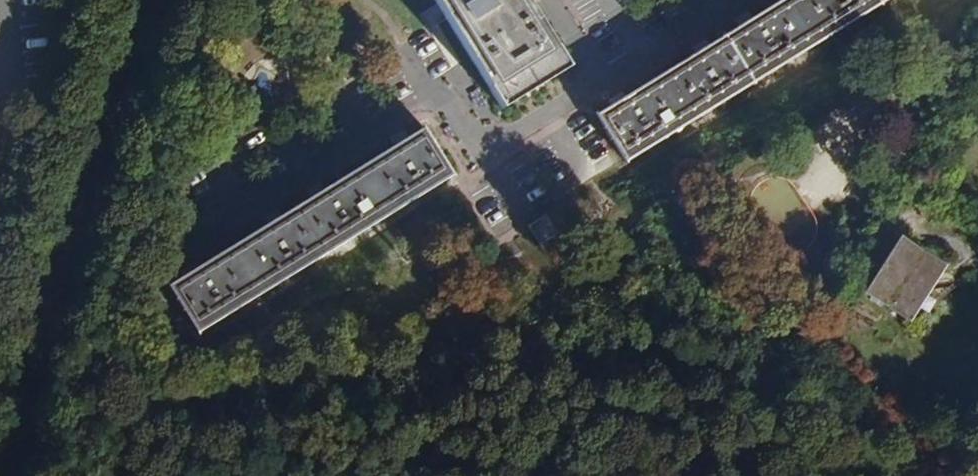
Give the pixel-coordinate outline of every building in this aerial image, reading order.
[(479,110),(545,71),(502,0),(412,0),(479,110)] [(632,154),(887,0),(784,0),(604,109),(632,154)] [(436,126),(186,279),(213,324),(463,172),(436,126)] [(540,245),(560,234),(549,214),(529,225),(540,245)] [(879,239),(851,284),(899,314),(929,267),(896,245),(894,248),(879,239)]
